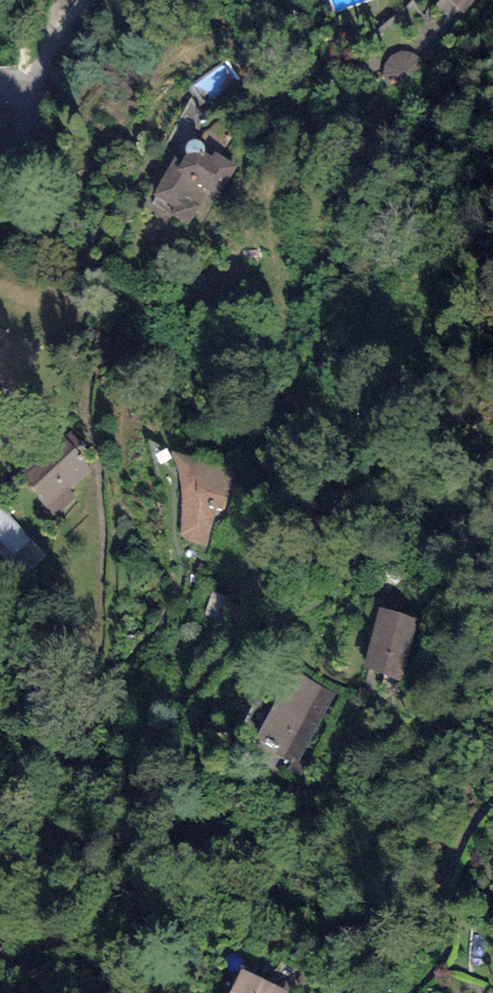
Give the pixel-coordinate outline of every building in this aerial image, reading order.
[(466,12),(478,0),(454,0),(466,12)] [(392,90),(426,71),(420,59),(412,54),(401,53),(391,57),(385,66),(383,76),(392,90)] [(223,174),(175,150),(149,202),(196,226),(223,174)] [(76,442),(69,434),(20,478),(55,516),(73,500),(66,492),(89,471),(69,449),(76,442)] [(231,472),(176,456),(181,474),(183,488),(184,502),(182,536),(189,541),(205,546),(214,509),(221,511),(231,472)] [(0,508),(0,555),(22,579),(46,557),(0,508)] [(415,623),(381,615),(367,671),(400,679),(415,623)] [(332,697),(295,679),(261,747),(297,766),(332,697)] [(236,979),(231,992),(273,992),(236,979)]
